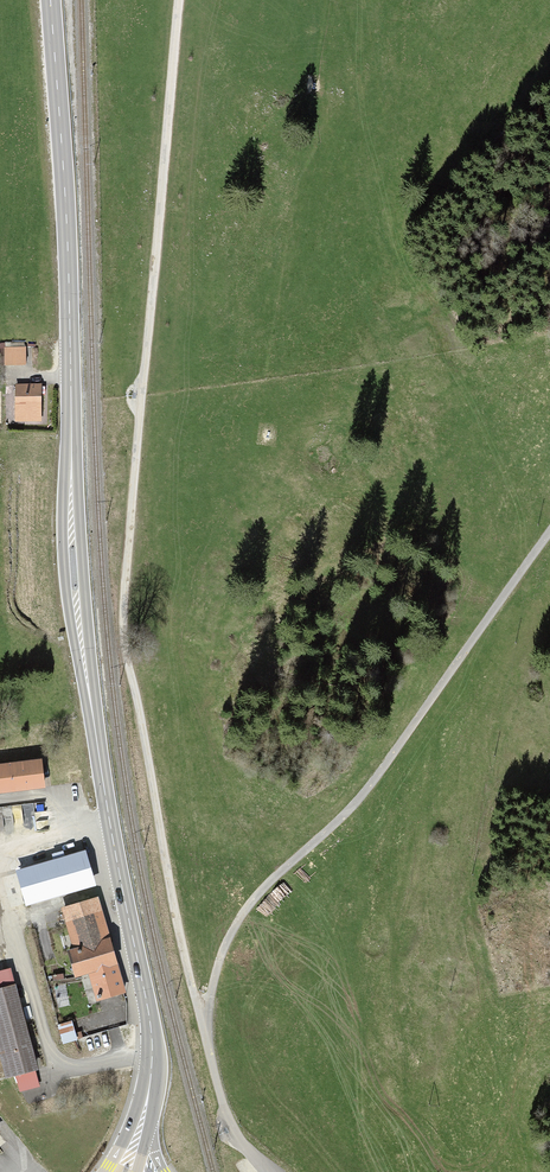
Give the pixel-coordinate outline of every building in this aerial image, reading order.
[(42,390),(18,389),(17,413),(40,414),(42,390)] [(0,765),(0,794),(45,788),(42,759),(0,765)] [(83,858),(16,876),(23,905),(91,888),(83,858)] [(97,905),(61,914),(72,953),(66,955),(73,983),(79,981),(84,1001),(119,992),(97,905)] [(0,994),(0,1056),(6,1078),(34,1071),(13,990),(0,994)]
